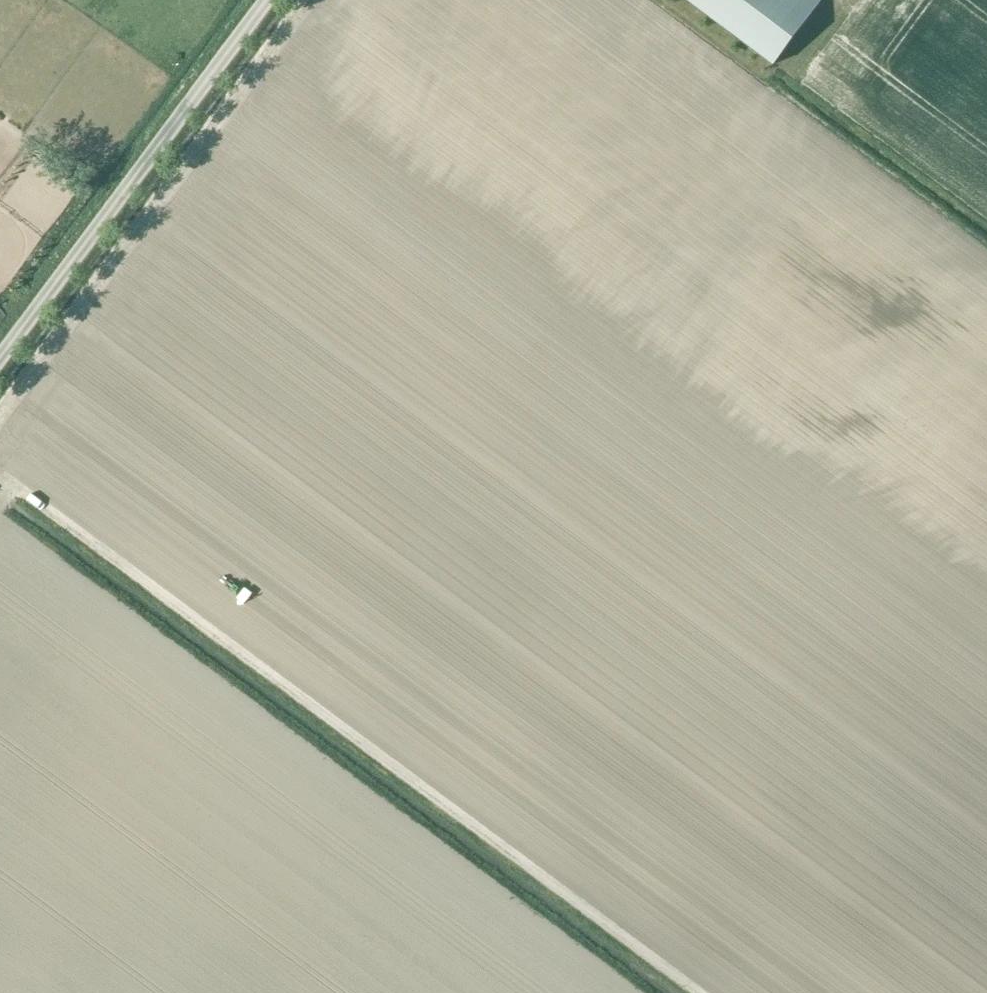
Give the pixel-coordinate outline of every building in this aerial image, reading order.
[(819,0),(682,0),(774,67),(821,1),(819,0)]
